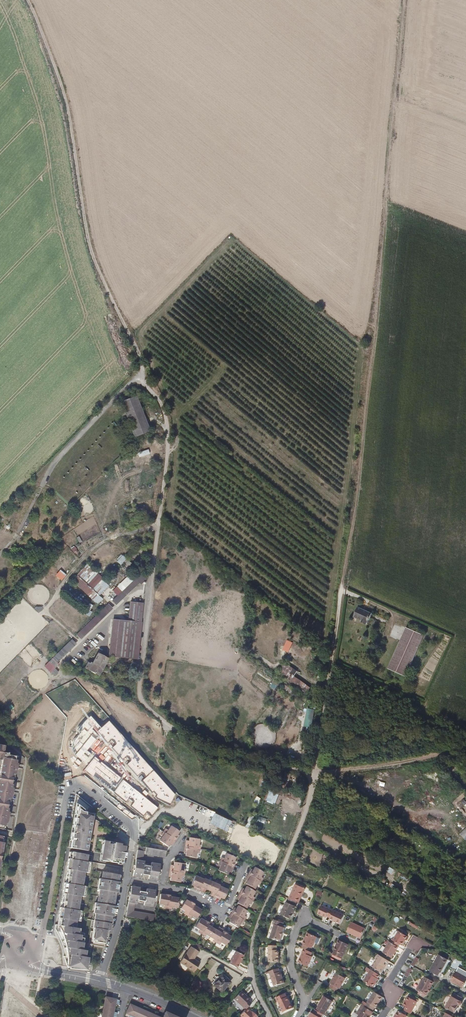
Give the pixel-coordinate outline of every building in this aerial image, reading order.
[(132,438),(148,432),(136,396),(120,402),(132,438)] [(127,568),(131,564),(122,556),(118,560),(127,568)] [(78,583),(92,597),(98,592),(93,588),(99,582),(102,579),(92,569),(78,583)] [(113,601),(116,604),(138,582),(143,577),(140,574),(113,601)] [(93,588),(98,592),(103,586),(99,582),(93,588)] [(130,603),(128,622),(141,623),(143,604),(130,603)] [(112,608),(109,605),(77,635),(81,638),(112,608)] [(372,614),(358,607),(353,618),(360,621),(360,623),(367,626),(372,614)] [(114,620),(110,658),(114,658),(118,621),(114,620)] [(128,622),(118,621),(114,658),(137,660),(141,623),(128,622)] [(404,678),(423,636),(405,628),(387,670),(404,678)] [(57,662),(76,643),(73,640),(54,658),(57,662)] [(98,676),(107,659),(97,654),(92,664),(88,662),(85,669),(98,676)] [(305,692),(309,686),(294,676),(298,672),(285,663),(278,673),(305,692)] [(5,823),(7,816),(4,815),(4,812),(7,813),(11,792),(8,791),(8,788),(11,789),(15,767),(12,767),(13,764),(16,764),(16,760),(14,760),(15,757),(8,755),(8,754),(3,753),(4,746),(0,746),(0,760),(2,761),(1,762),(4,762),(4,766),(1,765),(0,770),(0,787),(0,789),(0,794),(0,796),(0,819),(5,823)] [(88,814),(77,805),(76,811),(77,812),(74,830),(73,829),(72,833),(73,834),(71,846),(74,846),(74,849),(82,850),(83,848),(85,848),(85,843),(88,843),(89,836),(88,835),(88,831),(90,831),(92,819),(92,814),(88,814)] [(168,830),(165,829),(163,832),(175,840),(177,837),(176,836),(175,835),(176,835),(176,834),(177,834),(179,831),(171,826),(168,830)] [(175,840),(163,832),(161,835),(162,836),(159,841),(168,846),(169,844),(169,843),(170,842),(173,843),(175,840)] [(189,843),(186,842),(185,846),(199,849),(200,845),(198,844),(199,839),(189,837),(189,841),(189,842),(189,843)] [(110,845),(111,842),(106,841),(105,845),(102,844),(101,853),(100,860),(107,861),(108,860),(111,861),(110,862),(117,863),(118,862),(122,863),(125,848),(120,847),(121,845),(115,845),(114,846),(110,845)] [(140,847),(138,844),(132,875),(141,877),(142,874),(148,875),(148,878),(157,880),(160,864),(151,862),(150,866),(149,866),(149,864),(145,863),(145,865),(143,865),(144,861),(142,861),(144,851),(145,851),(144,854),(164,857),(166,851),(140,847)] [(199,849),(185,846),(184,850),(187,851),(187,852),(186,852),(186,853),(185,856),(195,858),(196,852),(198,853),(199,849)] [(67,890),(65,890),(63,901),(79,904),(80,896),(82,896),(84,886),(82,886),(84,872),(86,872),(88,862),(86,862),(87,855),(86,855),(71,852),(70,859),(69,862),(72,863),(71,866),(69,866),(65,886),(68,887),(67,890)] [(224,858),(221,857),(220,861),(233,866),(235,863),(232,862),(233,860),(234,860),(235,857),(226,853),(224,858)] [(62,893),(63,893),(61,901),(63,901),(65,890),(67,890),(68,887),(65,886),(69,866),(71,866),(72,863),(69,862),(70,859),(68,859),(66,869),(67,869),(65,882),(64,883),(62,893)] [(233,866),(220,861),(218,864),(220,865),(218,870),(224,873),(227,874),(228,871),(229,870),(228,870),(228,869),(232,870),(233,866)] [(174,867),(170,867),(170,871),(184,873),(185,869),(183,869),(184,864),(174,862),(173,865),(174,865),(174,867)] [(252,872),(250,870),(248,874),(260,881),(262,878),(260,876),(263,872),(254,867),(253,870),(252,872)] [(183,877),(184,873),(170,871),(169,875),(172,875),(171,877),(170,880),(176,882),(176,881),(180,882),(181,877),(183,877)] [(97,903),(95,913),(94,921),(102,922),(110,923),(111,916),(112,912),(109,912),(110,908),(112,909),(116,889),(113,888),(114,885),(116,885),(117,881),(118,874),(103,872),(101,879),(100,889),(97,903)] [(258,885),(260,881),(248,874),(246,877),(249,879),(248,880),(247,881),(245,883),(247,884),(254,888),(257,884),(258,885)] [(199,890),(205,877),(201,875),(199,877),(195,875),(191,885),(194,886),(195,885),(196,886),(195,888),(199,890)] [(208,880),(208,878),(205,877),(199,890),(202,892),(204,888),(208,890),(212,882),(208,880)] [(119,882),(117,881),(116,885),(114,885),(113,888),(116,889),(112,909),(110,908),(109,912),(112,912),(111,916),(113,916),(116,900),(119,882)] [(210,895),(214,897),(220,883),(216,881),(215,883),(212,882),(208,890),(212,892),(210,895)] [(223,887),(224,885),(220,883),(214,897),(218,898),(219,896),(221,897),(220,897),(223,899),(224,896),(226,892),(227,889),(223,887)] [(154,914),(133,910),(135,903),(137,903),(137,900),(139,900),(138,902),(142,903),(143,901),(144,901),(144,905),(152,906),(155,890),(146,888),(146,892),(139,891),(139,887),(131,886),(125,916),(153,921),(154,914)] [(244,891),(242,890),(239,893),(252,901),(254,897),(252,896),(255,891),(246,886),(244,889),(245,890),(244,891)] [(303,892),(294,888),(288,898),(296,902),(298,903),(303,892)] [(164,904),(163,907),(167,908),(170,894),(166,893),(165,895),(164,895),(163,894),(160,894),(159,903),(164,904)] [(250,904),(252,901),(239,893),(238,897),(240,898),(240,900),(239,900),(237,903),(239,904),(246,908),(248,903),(250,904)] [(170,894),(167,908),(171,908),(171,907),(177,907),(178,898),(175,897),(174,898),(173,898),(173,894),(170,894)] [(296,902),(288,898),(286,903),(280,914),(290,919),(290,918),(291,919),(293,914),(292,913),(295,907),(294,906),(296,902)] [(185,911),(183,913),(187,915),(195,903),(191,900),(190,903),(189,902),(189,901),(188,901),(185,899),(181,908),(185,911)] [(79,904),(63,901),(61,911),(63,911),(63,915),(61,914),(59,925),(57,924),(55,924),(55,928),(56,931),(61,932),(63,935),(65,936),(64,939),(65,943),(67,943),(66,947),(67,953),(68,954),(67,956),(65,956),(64,956),(67,966),(88,970),(89,962),(86,961),(87,959),(85,959),(86,950),(81,949),(83,938),(81,937),(81,935),(79,934),(80,928),(75,927),(76,921),(78,921),(79,910),(78,910),(79,904)] [(198,905),(195,903),(187,915),(190,917),(191,915),(196,918),(197,916),(201,910),(198,908),(196,907),(198,905)] [(233,909),(231,912),(244,920),(246,916),(244,915),(246,910),(238,905),(236,908),(237,908),(236,910),(233,909)] [(327,916),(330,909),(321,905),(318,913),(326,917),(327,916)] [(343,915),(334,910),(330,917),(330,919),(339,923),(343,915)] [(244,920),(231,912),(229,916),(232,917),(231,919),(230,919),(229,922),(237,927),(240,922),(242,923),(244,920)] [(198,932),(202,934),(209,921),(206,919),(204,921),(203,920),(200,918),(195,926),(199,929),(198,932)] [(284,923),(274,919),(273,924),(274,924),(270,937),(280,940),(284,927),(282,927),(284,923)] [(101,929),(102,922),(94,921),(93,928),(94,928),(92,938),(93,938),(92,941),(105,943),(106,941),(107,934),(108,934),(108,931),(101,929)] [(212,923),(209,921),(202,934),(205,936),(206,934),(210,937),(214,929),(211,926),(212,923)] [(110,923),(102,922),(101,929),(108,931),(110,923)] [(365,928),(351,922),(346,932),(360,938),(365,928)] [(220,928),(218,931),(214,929),(210,937),(213,939),(212,940),(216,942),(224,930),(220,928)] [(227,932),(224,930),(216,942),(220,944),(221,942),(225,945),(230,936),(228,935),(227,934),(227,935),(225,934),(227,932)] [(61,932),(56,931),(59,935),(62,942),(63,947),(64,950),(65,953),(65,956),(67,956),(68,954),(67,953),(66,947),(67,943),(65,943),(64,939),(65,936),(63,935),(61,932)] [(391,939),(390,942),(396,946),(398,943),(401,945),(402,945),(404,942),(403,941),(406,936),(398,931),(392,940),(391,939)] [(303,944),(301,948),(303,948),(308,951),(310,947),(311,948),(316,937),(307,933),(302,944),(303,944)] [(341,958),(348,944),(338,940),(332,954),(341,958)] [(397,947),(396,946),(390,942),(389,941),(382,953),(390,958),(394,953),(393,953),(395,950),(397,947)] [(276,950),(276,945),(268,945),(268,962),(278,962),(278,950),(276,950)] [(194,959),(199,951),(191,946),(186,954),(185,953),(180,962),(194,972),(200,962),(194,959)] [(308,951),(303,948),(302,952),(302,953),(298,962),(307,967),(312,957),(310,956),(312,952),(308,951)] [(385,967),(389,961),(378,955),(375,960),(376,960),(372,967),(381,973),(385,967)] [(440,973),(447,960),(438,955),(429,971),(438,976),(440,973)] [(455,958),(454,961),(450,967),(457,971),(451,982),(462,988),(464,984),(465,981),(465,972),(464,971),(465,967),(465,963),(455,958)] [(414,967),(411,965),(400,983),(403,985),(414,967)] [(279,972),(278,969),(269,972),(269,973),(271,979),(273,986),(283,983),(280,972),(279,972)] [(380,976),(370,970),(363,981),(373,988),(378,979),(380,976)] [(339,988),(345,978),(336,973),(330,983),(331,984),(329,987),(336,991),(338,988),(339,988)] [(230,982),(221,974),(218,978),(219,979),(213,985),(221,992),(230,982)] [(430,985),(432,981),(424,977),(417,990),(427,995),(429,992),(430,989),(432,986),(430,985)] [(233,999),(245,1009),(246,1007),(251,1002),(248,1000),(249,999),(241,991),(233,999)] [(287,997),(286,997),(285,993),(275,998),(277,1002),(278,1001),(283,1012),(292,1008),(287,997)] [(382,998),(373,993),(365,1006),(372,1011),(375,1007),(376,1008),(382,998)] [(320,1007),(321,1007),(318,1011),(326,1016),(329,1012),(337,1000),(328,994),(320,1007)] [(456,1013),(459,1007),(458,1007),(457,1007),(458,1005),(459,1005),(460,1006),(462,1005),(462,1003),(462,1002),(461,1001),(463,998),(455,994),(453,997),(452,996),(446,1008),(456,1013)] [(417,1002),(407,997),(405,1002),(404,1002),(402,1005),(405,1007),(403,1010),(410,1014),(417,1002)] [(106,998),(102,1016),(116,1016),(117,1014),(113,1013),(115,1005),(119,1006),(119,1001),(106,998)] [(131,1005),(127,1013),(131,1015),(130,1016),(158,1016),(131,1005)] [(359,1016),(371,1016),(373,1013),(362,1006),(356,1015),(359,1016)] [(246,1007),(245,1009),(239,1016),(240,1016),(256,1016),(257,1016),(254,1013),(253,1014),(251,1012),(246,1007)]
